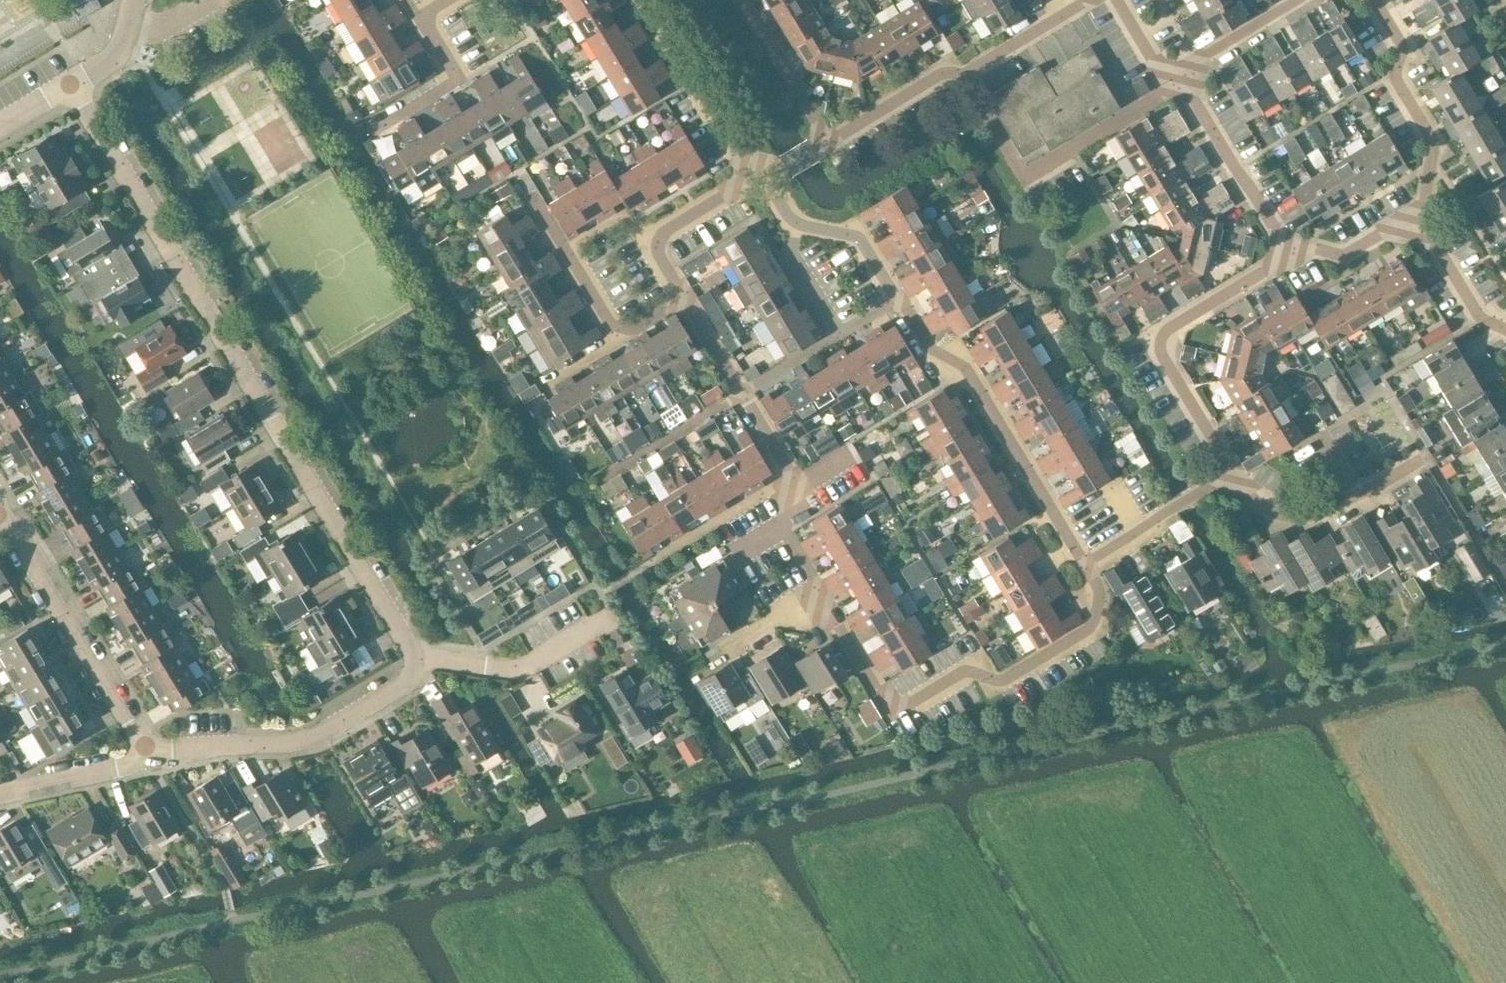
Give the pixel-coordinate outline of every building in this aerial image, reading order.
[(80,20),(101,7),(97,0),(68,0),(80,20)] [(341,19),(344,17),(371,2),(370,0),(332,0),(331,1),(341,19)] [(573,19),(606,0),(565,0),(562,1),(573,19)] [(585,38),(613,21),(607,12),(625,1),(624,0),(606,0),(573,19),(585,38)] [(781,26),(813,7),(809,0),(780,0),(770,6),(781,26)] [(862,12),(871,6),(867,0),(855,0),(862,12)] [(933,19),(935,18),(943,13),(945,12),(937,0),(932,0),(925,4),(933,19)] [(1008,0),(967,0),(962,3),(973,21),(981,16),(1008,0)] [(981,16),(993,35),(1042,5),(1039,0),(1031,0),(1018,8),(1013,0),(1008,0),(981,16)] [(1183,29),(1232,0),(1193,0),(1198,10),(1178,22),(1183,29)] [(1183,29),(1188,38),(1208,26),(1215,37),(1244,19),(1233,0),(1232,0),(1183,29)] [(1333,24),(1325,29),(1340,53),(1344,59),(1361,49),(1331,0),(1323,5),(1322,6),(1333,24)] [(1416,19),(1448,0),(1429,0),(1411,11),(1416,19)] [(1421,27),(1441,15),(1448,27),(1478,9),(1473,0),(1448,0),(1416,19),(1421,27)] [(919,1),(900,13),(919,44),(938,33),(919,1)] [(341,19),(353,38),(399,10),(394,2),(377,12),(371,2),(344,17),(341,19)] [(523,8),(530,20),(539,15),(532,3),(523,8)] [(781,26),(792,44),(824,25),(813,7),(781,26)] [(353,38),(364,56),(393,38),(387,29),(404,19),(399,10),(353,38)] [(883,10),(875,14),(881,24),(900,56),(919,44),(900,13),(889,19),(883,10)] [(539,15),(532,19),(538,28),(546,22),(541,14),(540,15),(539,15)] [(1306,16),(1297,21),(1327,69),(1344,59),(1340,53),(1325,29),(1317,34),(1306,16)] [(585,38),(596,57),(642,30),(637,21),(619,31),(613,21),(585,38)] [(1300,44),(1292,49),(1311,79),(1327,69),(1297,21),(1289,26),(1300,44)] [(1427,53),(1432,61),(1468,39),(1457,22),(1448,27),(1427,39),(1433,49),(1427,53)] [(881,24),(863,35),(883,66),(900,56),(881,24)] [(806,67),(807,67),(830,35),(824,25),(792,44),(806,67)] [(596,57),(607,76),(636,59),(630,49),(647,39),(642,30),(596,57)] [(953,51),(964,44),(956,31),(945,38),(953,51)] [(807,67),(833,73),(842,37),(830,35),(807,67)] [(863,35),(854,41),(860,80),(883,66),(863,35)] [(1273,36),(1263,41),(1294,89),(1311,79),(1292,49),(1283,54),(1273,36)] [(854,41),(842,37),(833,73),(860,80),(854,41)] [(364,56),(376,75),(379,73),(422,48),(416,39),(399,49),(393,38),(364,56)] [(1449,75),(1459,70),(1479,58),(1468,39),(1432,61),(1437,69),(1443,65),(1449,75)] [(1266,64),(1258,69),(1277,99),(1294,89),(1263,41),(1256,45),(1255,46),(1266,64)] [(1038,67),(987,98),(1021,156),(1045,142),(1050,149),(1119,107),(1101,77),(1107,74),(1090,45),(1051,69),(1043,75),(1038,67)] [(369,82),(380,100),(417,78),(410,67),(427,56),(422,48),(379,73),(376,75),(377,77),(369,82)] [(1479,59),(1485,70),(1497,63),(1490,53),(1479,59)] [(518,77),(508,83),(525,112),(545,100),(517,55),(508,60),(518,77)] [(1239,56),(1230,61),(1260,109),(1277,99),(1258,69),(1250,74),(1239,56)] [(607,76),(618,95),(664,67),(659,59),(642,69),(636,59),(607,76)] [(1260,109),(1230,61),(1223,66),(1222,66),(1233,85),(1225,90),(1243,120),(1260,109)] [(664,67),(618,95),(630,114),(659,97),(652,87),(669,76),(664,67)] [(1433,96),(1440,107),(1471,89),(1459,70),(1422,91),(1427,100),(1433,96)] [(488,72),(479,77),(507,123),(525,112),(508,83),(498,89),(488,72)] [(1369,72),(1357,79),(1363,88),(1374,82),(1369,72)] [(512,132),(507,123),(479,77),(471,83),(481,99),(471,105),(488,134),(494,143),(512,132)] [(1141,78),(1131,83),(1139,98),(1149,92),(1141,78)] [(1350,83),(1340,89),(1345,98),(1356,92),(1350,83)] [(1441,121),(1445,130),(1482,108),(1471,89),(1440,107),(1447,118),(1441,121)] [(1505,101),(1498,90),(1488,97),(1494,107),(1505,101)] [(1352,100),(1359,111),(1368,105),(1362,94),(1352,100)] [(451,95),(442,100),(469,145),(488,134),(471,105),(461,111),(451,95)] [(434,128),(451,157),(455,165),(474,153),(469,145),(442,100),(434,105),(444,122),(434,128)] [(585,114),(596,108),(593,102),(581,109),(585,114)] [(1114,135),(1126,154),(1183,120),(1177,108),(1157,120),(1157,123),(1152,126),(1146,116),(1114,135)] [(1457,134),(1463,145),(1493,126),(1482,108),(1445,130),(1450,138),(1457,134)] [(1320,120),(1326,130),(1337,124),(1331,113),(1320,120)] [(414,117),(405,122),(432,167),(451,157),(434,128),(424,134),(414,117)] [(1288,118),(1281,123),(1287,134),(1295,129),(1288,118)] [(1126,154),(1137,173),(1168,153),(1163,144),(1167,141),(1171,142),(1190,130),(1183,120),(1126,154)] [(432,167),(405,122),(396,128),(407,145),(397,151),(381,161),(399,189),(414,180),(420,190),(439,179),(432,167)] [(1315,123),(1306,128),(1318,148),(1327,143),(1315,123)] [(676,141),(667,146),(687,180),(695,175),(691,170),(702,163),(679,124),(669,129),(676,141)] [(1337,124),(1326,130),(1333,141),(1343,135),(1337,124)] [(1463,159),(1467,167),(1504,145),(1493,126),(1463,145),(1469,155),(1463,159)] [(625,140),(618,129),(607,136),(614,147),(625,140)] [(1385,132),(1367,143),(1385,173),(1395,167),(1399,173),(1407,169),(1385,132)] [(24,169),(35,189),(75,165),(69,154),(67,155),(61,146),(59,147),(52,135),(11,160),(19,173),(24,169)] [(553,141),(550,135),(543,139),(546,144),(553,141)] [(1282,143),(1288,153),(1299,146),(1293,136),(1282,143)] [(649,141),(641,147),(665,186),(674,180),(677,186),(687,180),(667,146),(656,152),(649,141)] [(519,143),(513,146),(517,153),(523,150),(519,143)] [(1367,143),(1348,154),(1370,191),(1378,187),(1374,180),(1385,173),(1367,143)] [(1139,196),(1148,191),(1205,157),(1199,145),(1179,157),(1178,161),(1174,163),(1168,153),(1137,173),(1143,184),(1135,189),(1139,196)] [(1467,167),(1472,175),(1479,171),(1485,182),(1505,169),(1505,148),(1504,145),(1467,167)] [(1299,146),(1288,153),(1295,164),(1306,157),(1299,146)] [(639,163),(629,169),(649,203),(658,198),(654,192),(665,186),(641,147),(632,152),(639,163)] [(1348,154),(1329,165),(1348,195),(1358,189),(1362,197),(1370,191),(1348,154)] [(1148,191),(1159,209),(1191,191),(1185,181),(1190,179),(1193,179),(1212,168),(1205,157),(1148,191)] [(595,175),(585,181),(606,216),(615,211),(611,204),(620,198),(604,169),(598,159),(589,164),(595,175)] [(75,165),(35,189),(47,208),(42,211),(50,224),(90,199),(83,187),(85,186),(80,177),(82,176),(75,165)] [(612,165),(604,169),(620,198),(627,209),(637,203),(641,209),(649,203),(629,169),(618,175),(612,165)] [(1329,165),(1310,176),(1333,213),(1340,209),(1336,202),(1348,195),(1329,165)] [(968,186),(977,181),(971,172),(962,177),(968,186)] [(568,176),(561,181),(584,221),(593,215),(597,221),(606,216),(585,181),(575,187),(568,176)] [(1310,176),(1290,188),(1309,219),(1320,211),(1325,219),(1333,213),(1310,176)] [(1489,215),(1505,205),(1505,179),(1470,201),(1475,209),(1483,205),(1489,215)] [(584,221),(561,181),(551,187),(558,198),(547,204),(568,239),(577,233),(573,227),(584,221)] [(1170,229),(1178,224),(1177,223),(1227,193),(1221,183),(1202,194),(1201,197),(1197,200),(1191,191),(1159,209),(1170,229)] [(507,184),(495,190),(500,201),(512,194),(507,184)] [(904,185),(859,212),(859,213),(865,221),(881,211),(887,221),(916,204),(904,185)] [(495,190),(488,194),(494,204),(500,201),(495,190)] [(983,190),(971,197),(977,206),(988,198),(983,190)] [(1125,193),(1111,202),(1117,211),(1131,202),(1125,193)] [(1183,233),(1181,239),(1208,246),(1217,249),(1222,229),(1213,227),(1216,215),(1234,204),(1227,193),(1177,223),(1178,224),(1183,233)] [(893,231),(876,241),(881,250),(927,222),(916,204),(887,221),(893,231)] [(1493,238),(1505,230),(1505,205),(1489,215),(1495,226),(1489,230),(1493,238)] [(994,208),(984,215),(991,226),(1001,219),(994,208)] [(423,213),(411,220),(417,231),(429,224),(423,213)] [(475,231),(487,250),(533,223),(528,214),(510,224),(504,214),(502,215),(475,231)] [(927,222),(881,250),(887,259),(903,249),(909,259),(938,241),(945,237),(934,219),(927,223),(927,222)] [(487,250),(499,269),(527,252),(521,242),(538,231),(533,223),(487,250)] [(444,225),(429,233),(436,245),(451,236),(444,225)] [(66,248),(56,254),(69,276),(73,273),(79,283),(105,268),(116,261),(111,252),(116,249),(112,242),(102,227),(86,236),(80,226),(60,238),(66,248)] [(718,244),(708,249),(713,259),(723,253),(729,263),(763,242),(758,233),(753,237),(747,227),(746,226),(718,244)] [(1114,230),(1108,233),(1114,243),(1121,239),(1115,229),(1114,230)] [(1505,244),(1505,230),(1493,238),(1498,246),(1505,242),(1505,244)] [(915,269),(899,279),(905,289),(949,260),(950,261),(957,257),(945,237),(938,241),(909,259),(915,269)] [(1100,238),(1090,246),(1097,257),(1108,249),(1100,238)] [(1170,253),(1195,293),(1204,288),(1194,271),(1201,273),(1208,246),(1181,239),(1180,247),(1171,253),(1170,253)] [(729,263),(741,281),(769,264),(763,254),(769,250),(763,242),(729,263)] [(1177,282),(1186,298),(1195,293),(1170,253),(1171,253),(1166,245),(1148,257),(1167,288),(1177,282)] [(1083,249),(1071,256),(1077,266),(1089,259),(1090,259),(1084,249),(1083,249)] [(499,269),(509,287),(555,260),(550,251),(533,262),(527,252),(499,269)] [(1148,257),(1129,268),(1158,316),(1167,310),(1157,294),(1167,288),(1148,257)] [(1400,259),(1381,271),(1400,302),(1406,312),(1431,298),(1430,296),(1422,282),(1421,281),(1415,284),(1400,259)] [(509,287),(521,306),(549,289),(544,279),(561,269),(555,260),(509,287)] [(926,287),(932,296),(960,279),(950,261),(949,260),(905,289),(909,297),(926,287)] [(732,287),(743,305),(751,300),(786,279),(781,270),(775,274),(769,264),(741,281),(732,287)] [(105,268),(79,283),(92,304),(93,303),(101,298),(113,319),(114,320),(116,318),(121,326),(138,316),(133,308),(150,298),(141,283),(137,276),(117,288),(105,268)] [(1129,268),(1111,279),(1130,311),(1139,305),(1149,321),(1158,316),(1129,268)] [(1381,271),(1363,282),(1381,313),(1400,302),(1381,271)] [(751,300),(763,319),(791,301),(785,291),(791,288),(786,279),(751,300)] [(921,317),(926,326),(972,298),(960,279),(932,296),(938,306),(921,317)] [(1096,280),(1090,283),(1094,289),(1092,290),(1121,338),(1130,333),(1120,317),(1130,311),(1111,279),(1100,286),(1096,280)] [(1363,282),(1344,293),(1363,324),(1381,313),(1363,282)] [(1275,283),(1266,289),(1295,337),(1313,326),(1307,315),(1308,315),(1302,305),(1298,299),(1295,294),(1285,300),(1275,283)] [(515,310),(526,329),(578,297),(573,288),(555,299),(549,289),(521,306),(515,310)] [(1267,310),(1257,316),(1274,345),(1276,348),(1295,337),(1266,289),(1257,294),(1267,310)] [(697,297),(702,305),(713,298),(708,290),(697,297)] [(1344,293),(1326,304),(1345,335),(1363,324),(1344,293)] [(526,329),(537,347),(573,326),(566,316),(583,306),(578,297),(526,329)] [(707,314),(713,323),(724,316),(719,307),(713,298),(702,305),(707,314)] [(972,298),(926,326),(931,334),(949,324),(954,333),(983,317),(972,298)] [(763,319),(774,337),(809,316),(803,307),(797,311),(791,301),(763,319)] [(1308,315),(1307,315),(1313,326),(1325,347),(1345,335),(1326,304),(1308,315)] [(967,348),(972,357),(983,349),(1017,328),(1006,309),(977,327),(978,327),(984,338),(967,348)] [(669,325),(659,331),(683,370),(691,365),(685,354),(695,348),(675,313),(665,319),(669,325)] [(1237,325),(1233,327),(1264,351),(1274,345),(1257,316),(1256,313),(1237,325)] [(713,323),(725,342),(736,335),(731,327),(724,316),(713,323)] [(809,316),(774,337),(785,356),(814,339),(808,329),(814,325),(809,316)] [(1237,325),(1229,318),(1226,322),(1233,327),(1237,325)] [(879,325),(870,331),(891,365),(901,359),(908,369),(917,364),(893,325),(883,331),(879,325)] [(1440,325),(1426,334),(1432,343),(1446,335),(1440,325)] [(161,367),(185,353),(169,326),(135,347),(148,368),(137,375),(146,390),(167,378),(161,367)] [(573,326),(537,347),(548,366),(601,334),(595,326),(578,336),(573,326)] [(1233,327),(1226,354),(1261,363),(1264,351),(1233,327)] [(1422,358),(1432,374),(1461,356),(1457,348),(1477,336),(1471,327),(1421,357),(1422,358)] [(994,355),(1000,365),(1029,347),(1017,328),(983,349),(972,357),(977,365),(994,355)] [(645,331),(636,336),(657,371),(668,364),(675,375),(683,370),(659,331),(649,337),(645,331)] [(866,341),(856,348),(879,387),(888,381),(881,371),(891,365),(870,331),(862,335),(866,341)] [(736,335),(725,342),(730,351),(741,345),(736,335)] [(631,347),(622,353),(645,393),(664,382),(657,371),(636,336),(628,341),(631,347)] [(511,339),(504,343),(508,350),(515,346),(511,339)] [(1417,341),(1403,349),(1408,357),(1421,349),(1417,341)] [(7,380),(13,376),(2,358),(8,355),(1,344),(0,345),(0,384),(7,380)] [(1196,348),(1184,345),(1181,357),(1194,360),(1196,348)] [(990,386),(994,393),(1040,365),(1029,347),(1000,365),(1006,375),(989,385),(990,386)] [(842,348),(833,353),(854,388),(864,382),(871,392),(879,387),(856,348),(846,354),(842,348)] [(1301,367),(1298,369),(1316,373),(1310,362),(1309,362),(1301,349),(1293,353),(1301,367)] [(1408,357),(1403,349),(1390,357),(1395,365),(1408,357)] [(1432,374),(1441,391),(1491,361),(1486,352),(1466,364),(1461,356),(1432,374)] [(608,354),(599,359),(620,393),(630,387),(637,398),(645,393),(622,353),(611,359),(608,354)] [(829,364),(818,371),(842,409),(850,404),(844,394),(854,388),(833,353),(825,358),(829,364)] [(1219,379),(1259,373),(1261,363),(1226,354),(1219,379)] [(594,370),(585,375),(608,415),(617,410),(610,399),(620,393),(599,359),(591,364),(594,370)] [(1441,391),(1452,408),(1482,389),(1477,381),(1496,369),(1491,361),(1441,391)] [(1379,363),(1366,371),(1371,379),(1384,371),(1379,363)] [(742,371),(747,379),(758,372),(753,364),(742,371)] [(1016,392),(1022,402),(1051,384),(1040,365),(994,393),(999,402),(1016,392)] [(805,371),(796,376),(817,411),(827,405),(833,415),(842,409),(818,371),(808,377),(805,371)] [(1371,379),(1366,371),(1352,379),(1357,387),(1371,379)] [(1321,381),(1326,389),(1340,381),(1335,372),(1321,381)] [(174,423),(180,433),(204,419),(198,409),(214,399),(197,373),(165,392),(181,419),(174,423)] [(1234,403),(1237,402),(1236,401),(1265,384),(1265,383),(1259,373),(1219,379),(1234,403)] [(571,376),(562,381),(583,416),(593,409),(600,420),(608,415),(585,375),(574,382),(571,376)] [(0,384),(0,418),(2,422),(36,401),(34,398),(30,391),(24,394),(13,376),(7,380),(0,384)] [(791,387),(781,393),(805,432),(813,427),(807,417),(817,411),(796,376),(787,381),(791,387)] [(925,377),(917,382),(923,393),(932,388),(925,377)] [(1322,393),(1314,380),(1304,386),(1312,399),(1322,393)] [(550,405),(539,411),(553,434),(564,427),(570,438),(579,432),(573,421),(583,416),(562,381),(554,387),(557,393),(547,399),(550,405)] [(1225,421),(1231,429),(1279,400),(1268,381),(1265,383),(1265,384),(1236,401),(1237,402),(1242,410),(1225,421)] [(1326,389),(1331,396),(1344,388),(1340,381),(1326,389)] [(1012,423),(1017,431),(1062,403),(1051,384),(1022,402),(1029,412),(1012,423)] [(1451,430),(1505,397),(1505,385),(1486,397),(1482,389),(1452,408),(1442,414),(1451,430)] [(518,394),(524,404),(534,398),(528,388),(518,394)] [(1331,396),(1336,405),(1350,397),(1344,388),(1331,396)] [(711,389),(699,396),(705,405),(717,398),(712,389),(711,389)] [(919,415),(925,425),(960,404),(955,395),(948,399),(942,390),(942,389),(903,412),(903,413),(908,421),(919,415)] [(1396,395),(1406,411),(1416,405),(1406,389),(1396,395)] [(805,432),(781,393),(771,399),(768,393),(759,399),(780,433),(789,427),(796,438),(805,432)] [(888,399),(895,411),(905,404),(898,393),(888,399)] [(696,396),(689,401),(696,412),(704,408),(703,407),(696,396)] [(1350,397),(1336,405),(1341,413),(1355,405),(1350,397)] [(1471,440),(1502,422),(1497,414),(1505,408),(1505,397),(1451,430),(1461,447),(1471,440)] [(1325,398),(1313,406),(1323,420),(1334,413),(1325,398)] [(878,405),(885,416),(893,411),(886,400),(878,405)] [(1252,427),(1259,438),(1290,419),(1279,400),(1231,429),(1235,437),(1252,427)] [(2,435),(13,455),(47,434),(37,416),(43,412),(36,401),(2,422),(8,432),(2,435)] [(1039,429),(1045,439),(1074,421),(1062,403),(1017,431),(1022,440),(1039,429)] [(669,409),(661,414),(670,428),(675,425),(677,424),(686,418),(684,416),(679,407),(678,404),(677,404),(670,409),(669,409)] [(920,441),(925,450),(965,426),(959,416),(965,413),(960,404),(925,425),(931,435),(920,441)] [(201,462),(200,463),(207,473),(230,459),(225,449),(239,441),(222,414),(185,436),(201,462)] [(1411,421),(1415,429),(1423,424),(1419,416),(1411,421)] [(167,418),(154,426),(164,442),(176,434),(167,418)] [(1290,419),(1259,438),(1264,447),(1241,461),(1246,471),(1301,437),(1290,419)] [(642,428),(649,439),(661,432),(654,421),(642,428)] [(1034,460),(1039,468),(1085,439),(1074,421),(1045,439),(1051,450),(1034,460)] [(1482,457),(1505,443),(1505,429),(1502,422),(1471,440),(1482,457)] [(702,423),(693,429),(699,439),(700,440),(709,434),(702,423)] [(849,423),(836,431),(842,442),(855,434),(849,423)] [(941,453),(947,463),(983,441),(977,433),(971,436),(965,426),(925,450),(931,459),(941,453)] [(640,427),(622,438),(623,440),(630,451),(649,441),(640,427)] [(693,429),(685,434),(689,441),(694,442),(699,439),(693,429)] [(872,429),(860,437),(866,446),(868,444),(875,441),(875,440),(878,439),(872,429)] [(1231,429),(1223,434),(1228,442),(1235,437),(1231,429)] [(743,449),(734,454),(754,489),(763,484),(759,477),(769,471),(746,432),(737,437),(743,449)] [(31,470),(37,479),(38,479),(71,459),(65,448),(58,452),(47,434),(13,455),(25,473),(31,470)] [(816,440),(811,442),(820,456),(838,445),(834,438),(820,447),(816,440)] [(1133,438),(1122,445),(1128,455),(1137,470),(1148,463),(1139,448),(1133,438)] [(1061,467),(1067,476),(1096,458),(1085,439),(1039,468),(1044,477),(1061,467)] [(623,440),(617,443),(625,455),(630,451),(623,440)] [(869,446),(858,452),(864,463),(882,452),(875,440),(875,441),(868,444),(869,446)] [(943,479),(948,487),(987,463),(981,454),(988,450),(983,441),(947,463),(953,473),(943,479)] [(1492,474),(1505,466),(1505,443),(1482,457),(1492,474)] [(819,457),(811,444),(803,448),(811,461),(819,457)] [(717,449),(708,455),(731,494),(742,487),(746,494),(754,489),(734,454),(723,461),(717,449)] [(1441,449),(1431,454),(1436,463),(1446,457),(1441,449)] [(102,459),(97,450),(90,454),(95,463),(102,459)] [(706,471),(695,477),(716,512),(726,506),(722,500),(731,494),(708,455),(699,460),(706,471)] [(646,458),(637,464),(643,475),(653,469),(646,458)] [(872,464),(878,475),(888,468),(882,458),(872,464)] [(1096,458),(1067,476),(1074,487),(1057,497),(1062,507),(1108,479),(1096,458)] [(37,493),(48,512),(82,491),(71,473),(77,470),(71,459),(38,479),(37,479),(43,489),(37,493)] [(1449,462),(1440,468),(1446,478),(1455,473),(1449,462)] [(220,485),(233,506),(268,485),(255,463),(229,478),(223,468),(199,482),(206,493),(220,485)] [(962,479),(948,487),(951,492),(953,496),(964,490),(970,499),(1004,479),(1005,479),(1000,470),(993,474),(987,463),(962,479)] [(1502,491),(1505,489),(1505,466),(1492,474),(1502,491)] [(680,472),(671,477),(694,517),(705,510),(709,517),(716,512),(695,477),(686,483),(680,472)] [(892,473),(878,475),(890,495),(900,487),(892,473)] [(669,494),(658,500),(679,535),(689,529),(685,523),(694,517),(671,477),(662,483),(669,494)] [(1403,505),(1410,516),(1429,547),(1449,535),(1443,526),(1453,521),(1427,477),(1409,487),(1415,498),(1403,505)] [(965,516),(971,524),(1010,501),(1004,491),(1010,487),(1005,479),(970,499),(976,509),(965,516)] [(268,485),(233,506),(246,528),(232,537),(239,547),(262,533),(256,523),(282,507),(268,485)] [(880,490),(870,496),(876,507),(887,500),(880,490)] [(66,527),(71,537),(106,517),(99,506),(93,509),(82,491),(48,512),(59,531),(66,527)] [(899,494),(893,498),(897,506),(904,502),(899,494)] [(642,495),(634,500),(657,539),(668,533),(672,539),(679,535),(658,500),(649,506),(642,495)] [(657,539),(634,500),(625,505),(631,516),(621,523),(642,557),(652,551),(648,545),(657,539)] [(1010,501),(971,524),(976,533),(986,527),(993,537),(1028,516),(1022,507),(1016,511),(1010,501)] [(887,502),(878,507),(884,517),(893,512),(887,502)] [(800,541),(805,549),(818,542),(851,521),(840,503),(811,520),(817,530),(800,541)] [(536,508),(511,523),(535,563),(560,548),(536,508)] [(1429,547),(1410,516),(1397,524),(1390,513),(1373,523),(1399,567),(1408,561),(1413,570),(1435,558),(1429,547)] [(1335,546),(1334,546),(1342,559),(1341,559),(1348,571),(1353,580),(1368,571),(1389,559),(1369,526),(1365,520),(1362,515),(1348,523),(1343,527),(1349,537),(1335,546)] [(71,551),(83,570),(117,549),(106,531),(112,527),(106,517),(71,537),(77,547),(71,551)] [(919,520),(910,525),(915,534),(917,533),(924,529),(919,520)] [(827,548),(834,558),(863,540),(851,521),(818,542),(805,549),(811,558),(827,548)] [(149,529),(145,522),(137,527),(141,534),(149,529)] [(535,563),(511,523),(491,535),(515,575),(535,563)] [(924,529),(917,533),(924,545),(925,547),(936,540),(928,526),(924,529)] [(273,573),(274,575),(309,554),(303,543),(305,541),(298,531),(271,547),(264,536),(240,551),(247,563),(255,558),(266,577),(273,573)] [(1286,545),(1287,544),(1279,532),(1261,543),(1260,543),(1265,552),(1250,561),(1260,577),(1259,578),(1261,583),(1263,582),(1267,589),(1282,580),(1287,588),(1305,577),(1286,545)] [(900,533),(887,540),(891,547),(904,540),(900,533)] [(1305,533),(1287,544),(1286,545),(1305,577),(1312,589),(1332,577),(1327,568),(1341,559),(1342,559),(1334,546),(1335,546),(1328,534),(1312,544),(1305,533)] [(491,535),(469,548),(493,588),(515,575),(491,535)] [(979,554),(989,572),(1035,544),(1030,535),(1013,545),(1007,536),(978,553),(979,554)] [(1189,558),(1167,571),(1188,604),(1217,587),(1218,586),(1223,583),(1203,551),(1200,553),(1190,537),(1180,543),(1189,558)] [(1471,539),(1457,547),(1476,579),(1490,570),(1471,539)] [(226,540),(220,544),(227,555),(233,552),(226,540)] [(823,578),(828,586),(873,558),(863,540),(834,558),(839,568),(823,578)] [(989,572),(1001,592),(1030,574),(1023,563),(1040,553),(1035,544),(989,572)] [(493,588),(469,548),(446,562),(456,578),(453,580),(459,590),(462,588),(471,602),(493,588)] [(937,548),(926,554),(936,570),(937,573),(948,566),(944,559),(937,548)] [(100,585),(106,595),(141,574),(134,563),(128,567),(117,549),(83,570),(94,589),(100,585)] [(272,605),(279,617),(304,602),(297,591),(325,575),(318,564),(316,565),(309,554),(274,575),(283,588),(276,592),(281,600),(272,605)] [(669,591),(682,613),(668,622),(673,632),(688,623),(702,645),(728,629),(731,633),(739,627),(729,610),(727,611),(719,598),(740,585),(723,558),(701,571),(696,564),(687,570),(691,577),(669,591)] [(850,585),(856,595),(885,577),(873,558),(828,586),(833,595),(850,585)] [(922,558),(908,566),(919,585),(921,583),(933,576),(922,558)] [(1175,623),(1165,605),(1145,573),(1129,582),(1119,565),(1105,573),(1117,594),(1121,592),(1138,621),(1149,640),(1175,623)] [(11,585),(0,568),(0,592),(11,585)] [(1001,592),(1013,610),(1059,583),(1053,573),(1035,583),(1030,574),(1001,592)] [(117,627),(152,607),(141,589),(147,585),(141,574),(106,595),(112,605),(106,608),(117,627)] [(846,616),(851,624),(863,616),(896,595),(885,577),(856,595),(862,605),(846,616)] [(958,582),(948,588),(952,594),(961,588),(958,582)] [(1417,582),(1405,589),(1412,601),(1420,615),(1432,608),(1424,595),(1417,582)] [(563,583),(551,590),(558,601),(570,594),(563,583)] [(1013,610),(1024,629),(1053,612),(1046,601),(1063,590),(1059,583),(1013,610)] [(938,585),(926,592),(927,593),(930,599),(932,602),(944,595),(942,592),(938,585)] [(551,590),(543,595),(550,606),(558,601),(551,590)] [(873,622),(879,633),(907,615),(896,595),(863,616),(851,624),(856,633),(873,622)] [(301,619),(314,641),(349,620),(342,609),(344,607),(337,596),(310,613),(304,602),(279,617),(286,629),(301,619)] [(965,602),(958,607),(963,615),(970,611),(965,602)] [(152,607),(117,627),(129,646),(132,644),(135,642),(141,653),(175,632),(173,629),(169,621),(162,625),(152,607)] [(970,611),(963,615),(967,622),(980,614),(976,607),(970,611)] [(516,611),(509,616),(515,626),(522,622),(516,611)] [(1053,612),(1024,629),(1035,648),(1081,621),(1075,611),(1058,621),(1053,612)] [(868,653),(873,661),(918,633),(907,615),(879,633),(885,643),(868,653)] [(509,616),(496,623),(503,634),(515,626),(509,616)] [(21,617),(8,625),(12,631),(25,624),(21,617)] [(314,641),(306,646),(318,667),(312,671),(319,683),(333,674),(335,678),(352,668),(343,654),(348,651),(349,650),(362,642),(364,641),(358,630),(356,631),(349,620),(314,641)] [(8,625),(0,630),(0,638),(12,631),(8,625)] [(1381,627),(1371,633),(1374,639),(1384,633),(1381,627)] [(5,668),(7,667),(39,648),(27,629),(0,645),(0,661),(5,668)] [(983,630),(975,634),(982,647),(990,642),(983,630)] [(144,664),(141,666),(152,685),(186,664),(175,646),(182,642),(175,632),(141,653),(147,662),(144,664)] [(918,633),(873,661),(879,670),(895,660),(901,670),(931,653),(918,633)] [(795,662),(800,671),(809,685),(812,691),(833,678),(836,683),(847,676),(844,672),(834,656),(826,643),(795,662)] [(1002,644),(990,651),(994,659),(1006,651),(1002,644)] [(809,685),(800,671),(795,674),(779,647),(752,664),(775,701),(800,686),(802,689),(809,685)] [(11,680),(4,684),(9,692),(16,687),(50,666),(39,648),(7,667),(5,668),(11,680)] [(841,651),(834,656),(844,672),(850,668),(841,651)] [(704,678),(699,681),(718,712),(719,711),(724,719),(737,711),(735,706),(733,703),(743,697),(748,705),(752,702),(761,697),(763,695),(748,671),(737,677),(728,663),(714,672),(704,678)] [(186,664),(152,685),(163,704),(170,700),(176,710),(177,709),(210,690),(203,678),(197,682),(186,664)] [(16,687),(27,705),(61,685),(50,666),(16,687)] [(651,711),(668,701),(651,674),(635,684),(626,669),(600,685),(623,722),(619,724),(629,740),(648,728),(646,725),(656,719),(651,711)] [(27,705),(38,724),(72,703),(61,685),(27,705)] [(433,703),(447,727),(449,725),(467,754),(459,759),(469,775),(480,768),(476,761),(497,749),(470,703),(458,711),(448,693),(433,703)] [(520,711),(510,694),(501,699),(512,716),(520,711)] [(527,743),(540,765),(554,756),(558,762),(583,747),(579,740),(600,727),(581,696),(557,711),(562,718),(539,731),(541,734),(527,743)] [(308,698),(300,702),(306,711),(313,706),(308,698)] [(871,700),(860,707),(869,723),(881,715),(871,700)] [(38,724),(30,729),(47,758),(83,736),(77,726),(84,722),(72,703),(38,724)] [(392,744),(405,766),(409,763),(422,785),(450,769),(426,730),(407,741),(405,736),(392,744)] [(612,736),(601,742),(616,767),(627,760),(612,736)] [(690,736),(677,744),(681,750),(694,743),(690,736)] [(846,747),(840,736),(830,742),(836,752),(846,747)] [(365,797),(365,796),(372,807),(411,783),(395,755),(377,765),(366,746),(355,753),(356,755),(344,761),(365,797)] [(800,763),(793,752),(785,757),(792,768),(800,763)] [(244,787),(263,819),(277,810),(281,818),(305,803),(295,786),(291,789),(281,771),(262,783),(259,778),(244,787)] [(199,822),(207,836),(213,832),(230,822),(232,821),(238,831),(251,823),(256,829),(262,826),(256,816),(256,815),(234,779),(223,786),(217,776),(189,793),(204,819),(199,822)] [(488,791),(482,780),(474,785),(480,795),(488,791)] [(132,831),(142,848),(153,842),(153,843),(179,827),(156,791),(131,806),(142,825),(132,831)] [(47,831),(68,865),(107,841),(88,809),(65,823),(63,821),(47,831)] [(52,857),(32,824),(21,831),(15,821),(0,830),(0,860),(10,877),(28,867),(24,861),(34,855),(39,864),(52,857)] [(438,829),(434,821),(426,826),(430,833),(438,829)] [(109,835),(123,859),(135,852),(120,828),(109,835)] [(328,837),(317,843),(325,858),(336,852),(328,837)] [(212,850),(211,851),(225,872),(234,887),(234,886),(245,880),(235,866),(222,844),(212,850)] [(141,886),(151,903),(162,897),(152,879),(141,886)] [(170,880),(159,886),(164,894),(175,888),(170,880)]
